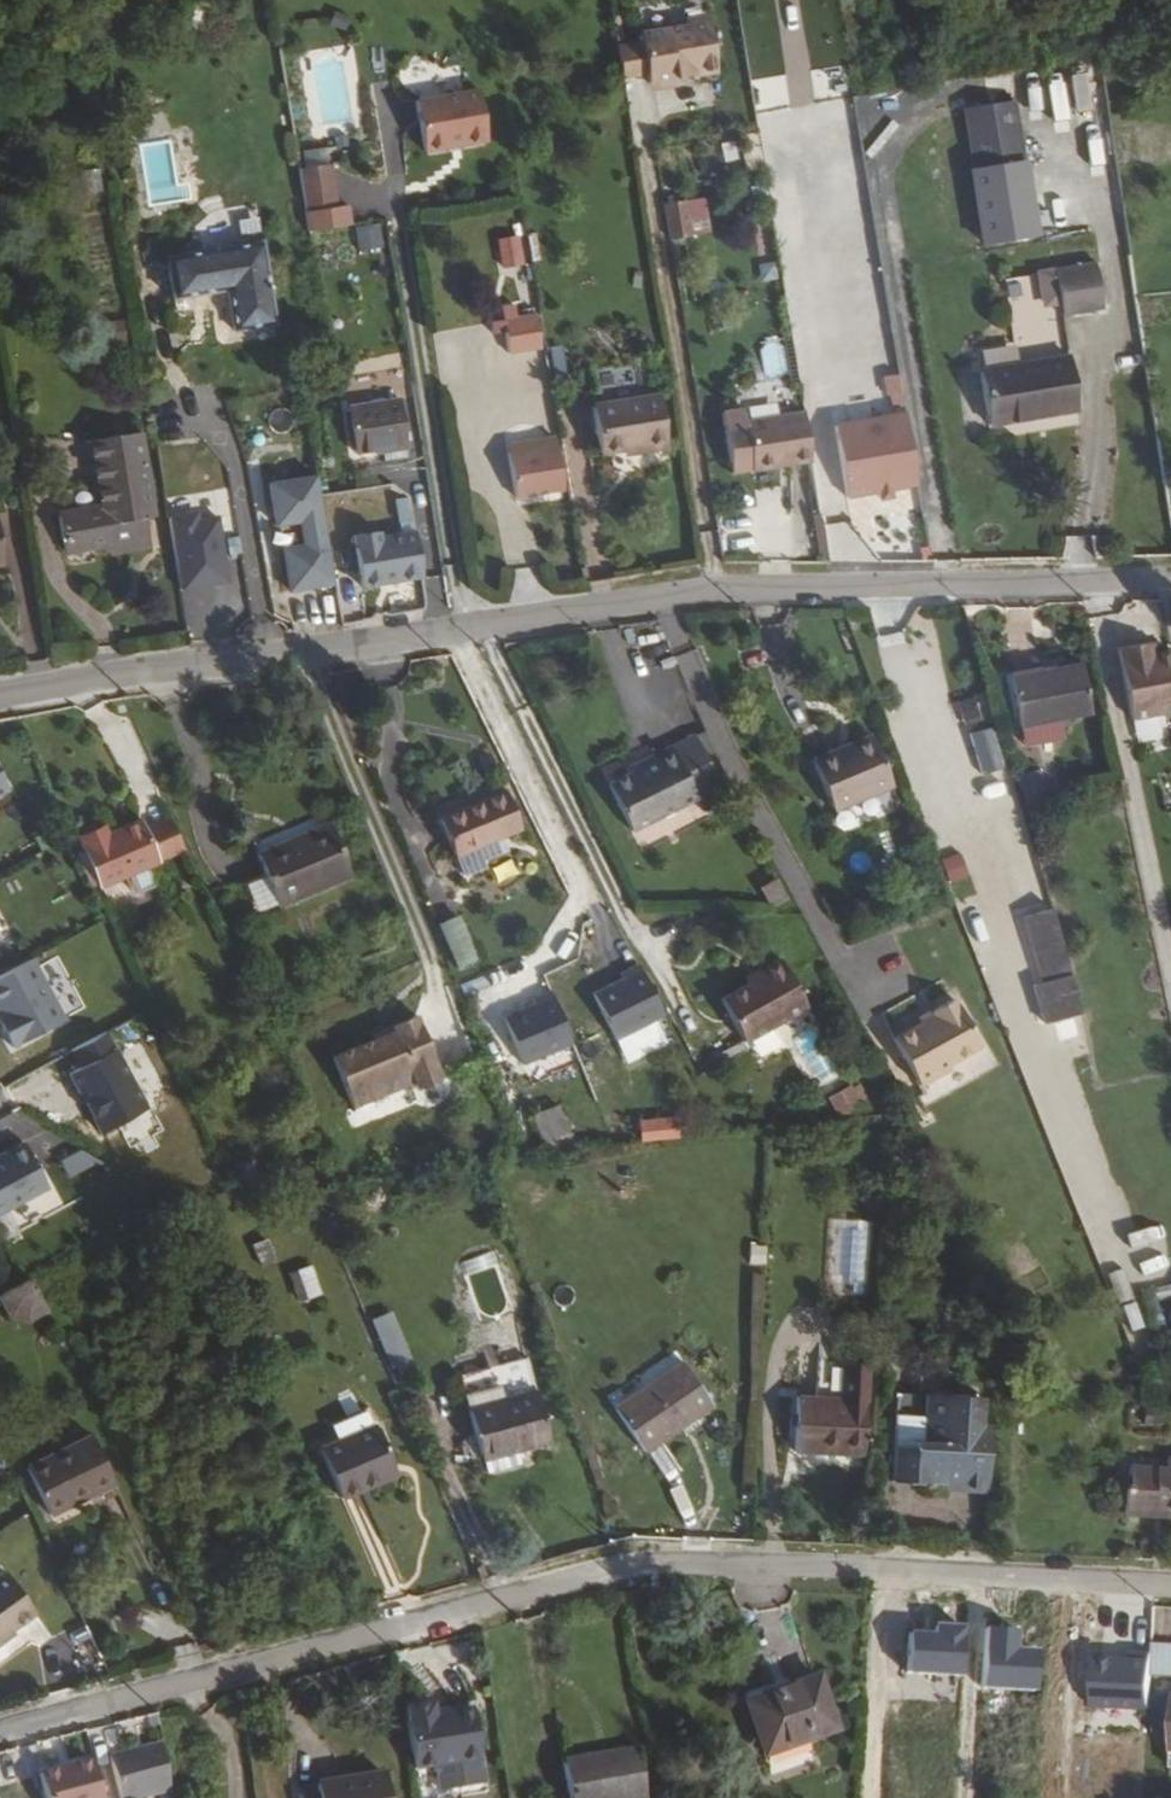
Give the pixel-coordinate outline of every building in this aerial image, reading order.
[(639,45),(645,84),(653,91),(667,88),(674,81),(673,77),(691,75),(691,77),(715,73),(705,20),(682,23),(683,28),(637,35),(639,45)] [(1089,75),(1072,78),(1078,113),(1095,111),(1089,75)] [(486,140),(478,89),(415,100),(423,151),(486,140)] [(976,168),(955,172),(964,224),(1047,210),(1038,158),(1024,160),(1014,101),(966,109),(976,168)] [(303,151),(305,166),(330,163),(329,148),(303,151)] [(300,170),(307,215),(339,210),(332,165),(300,170)] [(662,207),(667,239),(687,236),(682,204),(662,207)] [(384,224),(356,227),(359,250),(387,247),(384,224)] [(498,239),(501,270),(526,267),(523,236),(498,239)] [(276,326),(263,243),(166,259),(173,302),(227,293),(233,333),(276,326)] [(1094,269),(1053,276),(1061,320),(1102,313),(1094,269)] [(536,315),(503,320),(508,353),(541,348),(536,315)] [(1077,412),(1068,361),(979,376),(987,428),(1077,412)] [(405,446),(398,403),(351,410),(358,454),(405,446)] [(656,403),(591,414),(599,458),(636,452),(637,459),(664,454),(656,403)] [(751,473),(810,464),(800,403),(721,416),(729,465),(736,470),(750,467),(751,473)] [(836,448),(908,437),(904,417),(833,429),(836,448)] [(96,442),(107,510),(59,518),(64,553),(111,547),(112,557),(150,551),(145,522),(155,521),(143,436),(96,442)] [(916,488),(908,437),(836,448),(845,501),(878,495),(879,503),(890,501),(888,493),(916,488)] [(515,498),(548,492),(563,489),(554,438),(540,440),(541,448),(507,453),(515,498)] [(506,445),(507,453),(541,448),(540,440),(506,445)] [(736,470),(729,465),(731,477),(737,476),(751,473),(750,467),(736,470)] [(404,478),(339,493),(349,533),(414,518),(404,478)] [(290,594),(335,587),(319,480),(271,487),(277,528),(301,524),(305,548),(284,551),(290,594)] [(196,520),(169,524),(181,596),(228,589),(218,524),(198,527),(196,520)] [(382,539),(381,533),(354,537),(363,588),(423,579),(416,533),(382,539)] [(1152,644),(1140,646),(1142,658),(1154,656),(1152,644)] [(1170,714),(1170,654),(1170,652),(1154,656),(1142,658),(1140,646),(1118,651),(1133,721),(1170,714)] [(1090,713),(1081,667),(1008,682),(1018,729),(1090,713)] [(984,772),(1006,765),(994,725),(971,732),(984,772)] [(630,774),(608,784),(632,830),(698,798),(721,786),(695,735),(652,756),(655,761),(630,774)] [(878,744),(877,740),(838,753),(840,758),(878,744)] [(878,744),(840,758),(838,753),(816,761),(836,814),(896,791),(878,744)] [(652,756),(627,768),(630,774),(655,761),(652,756)] [(1059,797),(1047,769),(1040,772),(1052,801),(1059,797)] [(1030,811),(1052,801),(1040,772),(1018,780),(1030,811)] [(455,856),(510,831),(497,799),(491,802),(489,795),(438,817),(455,856)] [(521,826),(507,795),(497,799),(510,831),(521,826)] [(142,822),(109,837),(107,834),(81,846),(102,893),(162,866),(142,822)] [(351,874),(327,823),(256,854),(278,905),(351,874)] [(105,829),(79,841),(81,846),(107,834),(105,829)] [(960,851),(939,860),(949,882),(970,872),(960,851)] [(786,897),(777,879),(760,889),(769,906),(786,897)] [(1083,1013),(1053,910),(1024,918),(1042,982),(1031,985),(1043,1024),(1083,1013)] [(462,912),(441,920),(460,968),(481,960),(462,912)] [(805,1007),(778,958),(753,971),(757,979),(746,984),(719,999),(742,1042),(805,1007)] [(12,1051),(61,1024),(27,964),(0,978),(0,1029),(12,1051)] [(597,982),(620,1058),(652,1048),(644,1025),(668,1017),(652,965),(597,982)] [(753,971),(742,977),(746,984),(757,979),(753,971)] [(563,996),(511,1008),(524,1060),(575,1047),(563,996)] [(922,1026),(895,1040),(922,1087),(952,1071),(950,1066),(982,1047),(958,1004),(957,1005),(954,1000),(932,1012),(935,1018),(922,1026)] [(935,1018),(932,1012),(918,1020),(922,1026),(935,1018)] [(445,1074),(418,1013),(393,1024),(395,1030),(376,1038),(336,1056),(358,1108),(418,1081),(420,1086),(428,1086),(441,1081),(445,1074)] [(376,1038),(395,1030),(393,1024),(373,1033),(376,1038)] [(103,1036),(69,1054),(79,1071),(68,1077),(101,1137),(145,1112),(103,1036)] [(828,1094),(837,1114),(869,1101),(860,1080),(828,1094)] [(569,1132),(558,1107),(534,1117),(545,1143),(569,1132)] [(642,1139),(681,1138),(681,1115),(641,1116),(642,1139)] [(62,1159),(71,1176),(96,1162),(87,1145),(62,1159)] [(48,1192),(22,1146),(0,1159),(0,1218),(48,1192)] [(1161,1223),(1128,1230),(1132,1246),(1165,1239),(1161,1223)] [(306,1298),(323,1293),(313,1263),(297,1268),(306,1298)] [(1111,1270),(1118,1301),(1135,1297),(1127,1266),(1111,1270)] [(0,1298),(0,1299),(12,1322),(24,1326),(48,1313),(31,1281),(0,1298)] [(1124,1304),(1133,1331),(1147,1327),(1138,1299),(1124,1304)] [(393,1369),(414,1361),(393,1310),(372,1318),(393,1369)] [(709,1404),(682,1364),(615,1408),(642,1449),(709,1404)] [(865,1461),(867,1376),(838,1375),(837,1408),(796,1407),(794,1460),(865,1461)] [(549,1438),(537,1392),(473,1411),(484,1454),(529,1440),(531,1444),(549,1438)] [(897,1413),(893,1485),(988,1490),(992,1422),(986,1421),(987,1397),(927,1394),(926,1414),(897,1413)] [(399,1468),(380,1427),(326,1451),(348,1501),(378,1488),(374,1479),(399,1468)] [(116,1483),(93,1437),(28,1468),(51,1515),(116,1483)] [(1166,1476),(1130,1475),(1129,1495),(1124,1495),(1124,1521),(1153,1522),(1153,1519),(1164,1519),(1165,1522),(1170,1523),(1170,1468),(1167,1467),(1166,1476)] [(378,1488),(402,1477),(399,1468),(374,1479),(378,1488)] [(0,1579),(0,1647),(8,1641),(6,1637),(18,1628),(40,1612),(9,1572),(0,1579)] [(18,1628),(6,1637),(8,1641),(20,1632),(18,1628)] [(1153,1648),(1152,1681),(1170,1682),(1170,1649),(1153,1648)] [(835,1724),(818,1668),(745,1694),(762,1751),(835,1724)] [(1170,1724),(1170,1700),(1159,1700),(1158,1724),(1170,1724)] [(431,1703),(403,1709),(414,1770),(435,1766),(439,1789),(484,1781),(471,1709),(433,1716),(431,1703)] [(122,1797),(137,1797),(174,1792),(167,1742),(115,1750),(122,1797)] [(634,1745),(562,1758),(568,1797),(642,1797),(634,1745)] [(811,1745),(767,1758),(772,1774),(816,1761),(811,1745)] [(388,1776),(318,1786),(320,1796),(320,1797),(391,1797),(388,1776)] [(56,1797),(102,1797),(99,1787),(56,1797)]
